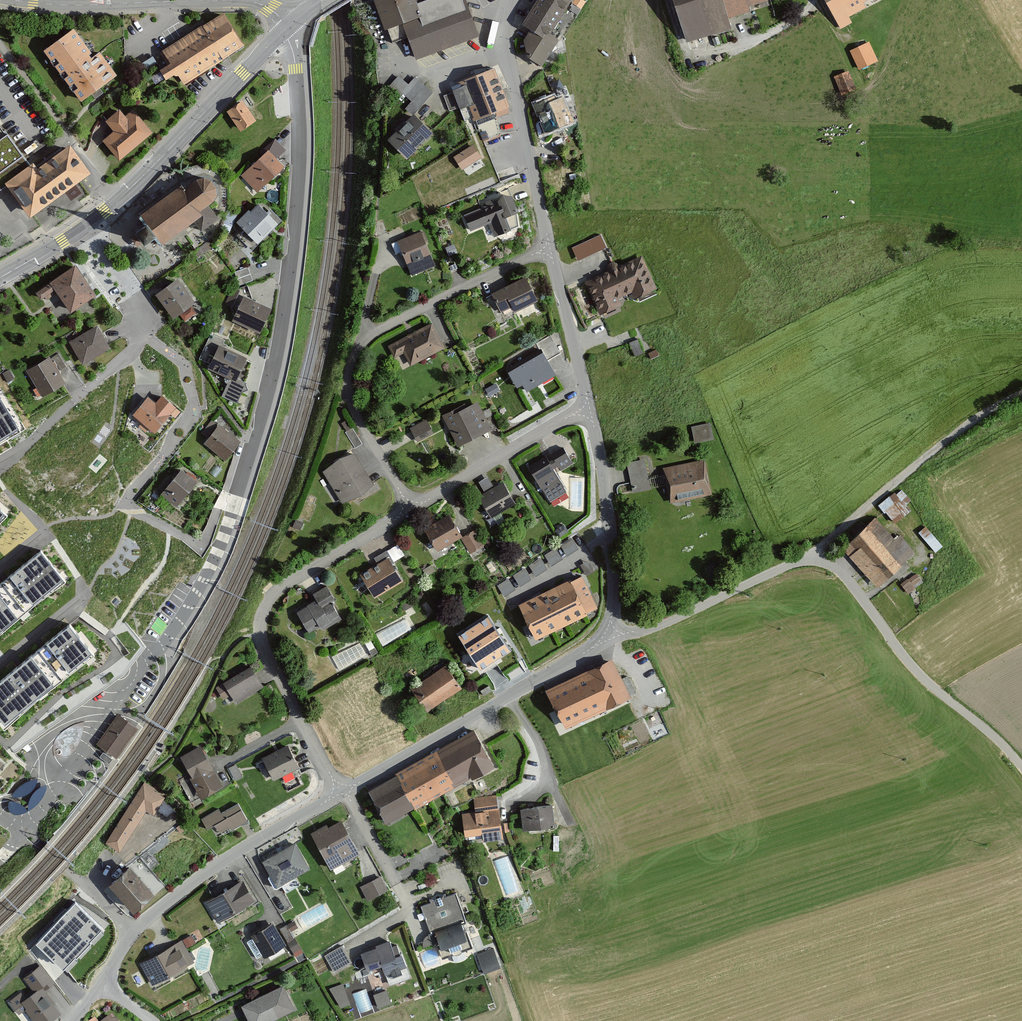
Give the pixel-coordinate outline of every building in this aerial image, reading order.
[(389,41),(410,34),(417,55),(476,34),(464,0),(375,0),(389,41)] [(543,38),(546,40),(550,34),(572,1),(571,0),(537,0),(522,24),(543,38)] [(572,3),(581,9),(585,1),(583,0),(574,0),(572,3)] [(689,44),(734,30),(731,18),(754,11),(753,6),(770,0),(676,0),(689,44)] [(842,30),(854,23),(853,18),(883,0),(824,0),(842,30)] [(178,75),(185,84),(246,45),(224,12),(162,51),(172,64),(162,70),(169,81),(178,75)] [(78,28),(48,50),(84,99),(118,74),(101,51),(97,54),(78,28)] [(559,40),(550,34),(546,40),(543,38),(529,59),(541,66),(559,40)] [(869,41),(850,51),(860,71),(879,61),(869,41)] [(453,92),(458,105),(461,104),(466,118),(508,102),(494,66),(457,80),(459,85),(452,87),(453,92)] [(850,71),(837,76),(844,90),(856,84),(850,71)] [(399,76),(388,87),(399,97),(403,93),(411,100),(425,85),(415,77),(408,84),(399,76)] [(433,92),(425,85),(411,100),(406,106),(414,113),(419,107),(433,92)] [(567,85),(533,98),(547,133),(576,122),(567,98),(571,96),(567,85)] [(450,108),(458,105),(453,92),(445,95),(450,108)] [(245,99),(229,109),(242,130),(258,119),(245,99)] [(122,109),(108,121),(116,130),(105,139),(122,159),(153,132),(134,110),(128,115),(122,109)] [(432,133),(412,115),(388,141),(407,159),(432,133)] [(0,138),(0,186),(6,181),(30,162),(6,132),(0,138)] [(476,143),(456,155),(463,168),(484,156),(476,143)] [(30,162),(6,181),(34,215),(91,171),(70,145),(40,169),(35,160),(30,162)] [(271,148),(242,176),(258,193),(287,166),(271,148)] [(180,188),(140,217),(146,225),(137,232),(147,245),(156,237),(162,244),(194,221),(202,231),(217,219),(208,206),(213,202),(216,195),(215,188),(210,182),(204,180),(197,181),(184,193),(180,188)] [(515,192),(467,210),(473,228),(487,223),(492,237),(514,229),(509,215),(522,211),(515,192)] [(251,209),(238,222),(260,243),(283,220),(264,201),(253,211),(251,209)] [(425,229),(400,238),(414,274),(439,265),(425,229)] [(644,252),(583,278),(600,316),(623,306),(620,298),(638,290),(641,297),(660,289),(644,252)] [(73,261),(31,292),(37,301),(52,289),(71,315),(98,295),(73,261)] [(248,265),(238,269),(243,283),(254,279),(248,265)] [(531,276),(494,292),(502,311),(516,305),(519,311),(542,300),(531,276)] [(181,277),(159,293),(176,317),(181,314),(185,320),(197,312),(193,306),(199,301),(181,277)] [(273,307),(247,296),(234,320),(263,331),(273,307)] [(432,318),(387,344),(395,358),(405,353),(412,365),(447,345),(432,318)] [(95,325),(69,342),(83,365),(110,348),(95,325)] [(251,358),(223,345),(214,366),(234,375),(225,396),(240,402),(250,380),(242,377),(251,358)] [(544,351),(510,372),(524,394),(557,373),(544,351)] [(52,356),(27,370),(43,397),(67,383),(52,356)] [(148,398),(134,415),(161,437),(182,412),(163,396),(156,405),(148,398)] [(20,431),(0,398),(0,442),(20,431)] [(478,398),(443,415),(460,446),(498,429),(478,398)] [(429,417),(410,427),(418,441),(437,431),(429,417)] [(220,422),(206,442),(233,460),(246,440),(220,422)] [(711,422),(692,425),(695,442),(714,438),(711,422)] [(354,425),(344,431),(354,448),(364,442),(354,425)] [(564,444),(527,467),(549,502),(568,491),(556,470),(573,460),(564,444)] [(354,448),(322,470),(343,503),(375,483),(354,448)] [(635,493),(653,489),(645,457),(628,461),(635,493)] [(706,459),(665,467),(672,501),(712,493),(706,459)] [(181,466),(160,495),(181,510),(203,482),(181,466)] [(486,492),(479,497),(492,518),(517,502),(504,482),(496,484),(490,475),(480,481),(486,492)] [(900,490),(882,507),(895,520),(913,503),(900,490)] [(453,512),(428,526),(440,548),(463,536),(471,551),(485,544),(476,527),(465,534),(453,512)] [(878,515),(844,546),(879,584),(913,554),(878,515)] [(927,526),(920,532),(936,552),(944,546),(927,526)] [(0,580),(0,629),(65,576),(41,547),(0,580)] [(379,564),(363,573),(376,597),(407,580),(389,547),(374,556),(379,564)] [(584,574),(521,603),(537,638),(600,609),(584,574)] [(903,585),(909,593),(924,582),(918,574),(903,585)] [(318,600),(300,610),(311,630),(321,624),(324,628),(343,616),(334,600),(338,597),(330,583),(314,592),(318,600)] [(509,650),(488,617),(458,636),(480,669),(509,650)] [(0,680),(0,723),(4,729),(95,657),(70,624),(0,680)] [(612,655),(546,687),(565,727),(632,695),(612,655)] [(254,663),(216,685),(225,701),(235,696),(238,702),(267,686),(254,663)] [(447,663),(412,688),(429,711),(463,686),(447,663)] [(138,727),(118,712),(97,742),(117,757),(138,727)] [(495,765),(473,727),(367,788),(389,826),(495,765)] [(205,745),(184,757),(206,798),(227,786),(205,745)] [(289,745),(258,761),(269,781),(299,765),(289,745)] [(112,758),(103,751),(100,755),(109,762),(112,758)] [(172,794),(146,778),(107,842),(122,851),(147,810),(158,816),(172,794)] [(19,797),(25,796),(32,792),(36,786),(38,779),(31,781),(23,785),(15,791),(11,797),(19,797)] [(28,806),(28,811),(35,807),(41,800),(45,792),(47,787),(46,785),(41,787),(36,790),(32,795),(30,800),(28,806)] [(496,793),(474,796),(475,810),(463,811),(466,839),(485,836),(484,827),(500,825),(496,793)] [(25,813),(27,812),(25,808),(18,803),(10,801),(8,803),(8,808),(10,812),(14,815),(19,815),(25,813)] [(554,805),(522,808),(523,828),(556,826),(554,805)] [(220,807),(201,818),(208,831),(216,826),(221,835),(247,821),(238,806),(224,814),(220,807)] [(344,817),(315,832),(334,867),(363,852),(344,817)] [(298,840),(263,859),(278,886),(313,868),(298,840)] [(158,892),(132,866),(112,885),(139,911),(158,892)] [(380,874),(365,882),(373,898),(389,890),(380,874)] [(245,878),(205,900),(218,923),(258,901),(245,878)] [(457,890),(420,904),(429,930),(437,928),(444,947),(474,937),(457,890)] [(69,923),(52,945),(86,972),(113,938),(99,926),(103,921),(91,911),(76,929),(69,923)] [(295,919),(280,928),(293,950),(300,946),(292,933),(300,928),(295,919)] [(273,924),(247,939),(259,960),(285,945),(273,924)] [(183,937),(141,963),(154,984),(196,959),(183,937)] [(396,938),(360,950),(368,973),(383,968),(389,985),(409,978),(396,938)] [(344,944),(326,954),(335,971),(354,961),(344,944)] [(478,953),(484,972),(501,967),(494,947),(478,953)] [(41,958),(19,975),(29,987),(9,1002),(18,1012),(25,1007),(36,1020),(49,1020),(60,1012),(44,993),(59,981),(41,958)] [(332,987),(340,1008),(352,1004),(344,982),(332,987)] [(243,1004),(251,1020),(275,1020),(298,1010),(286,984),(243,1004)] [(113,1013),(102,1020),(120,1020),(113,1013)]
